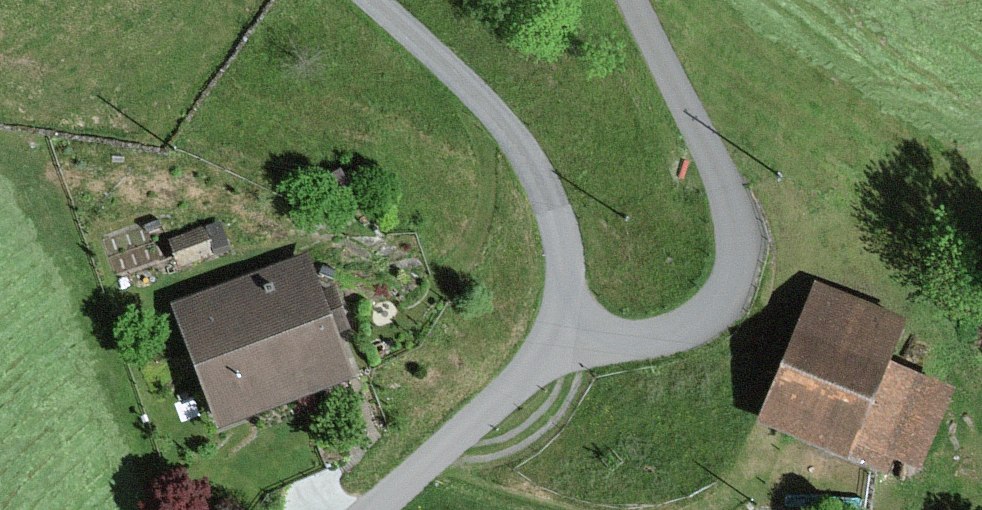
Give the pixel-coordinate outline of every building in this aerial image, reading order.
[(308,253),(171,303),(218,430),(355,380),(308,253)] [(909,317),(814,278),(756,421),(889,475),(896,459),(921,469),(955,386),(892,360),(909,317)]
